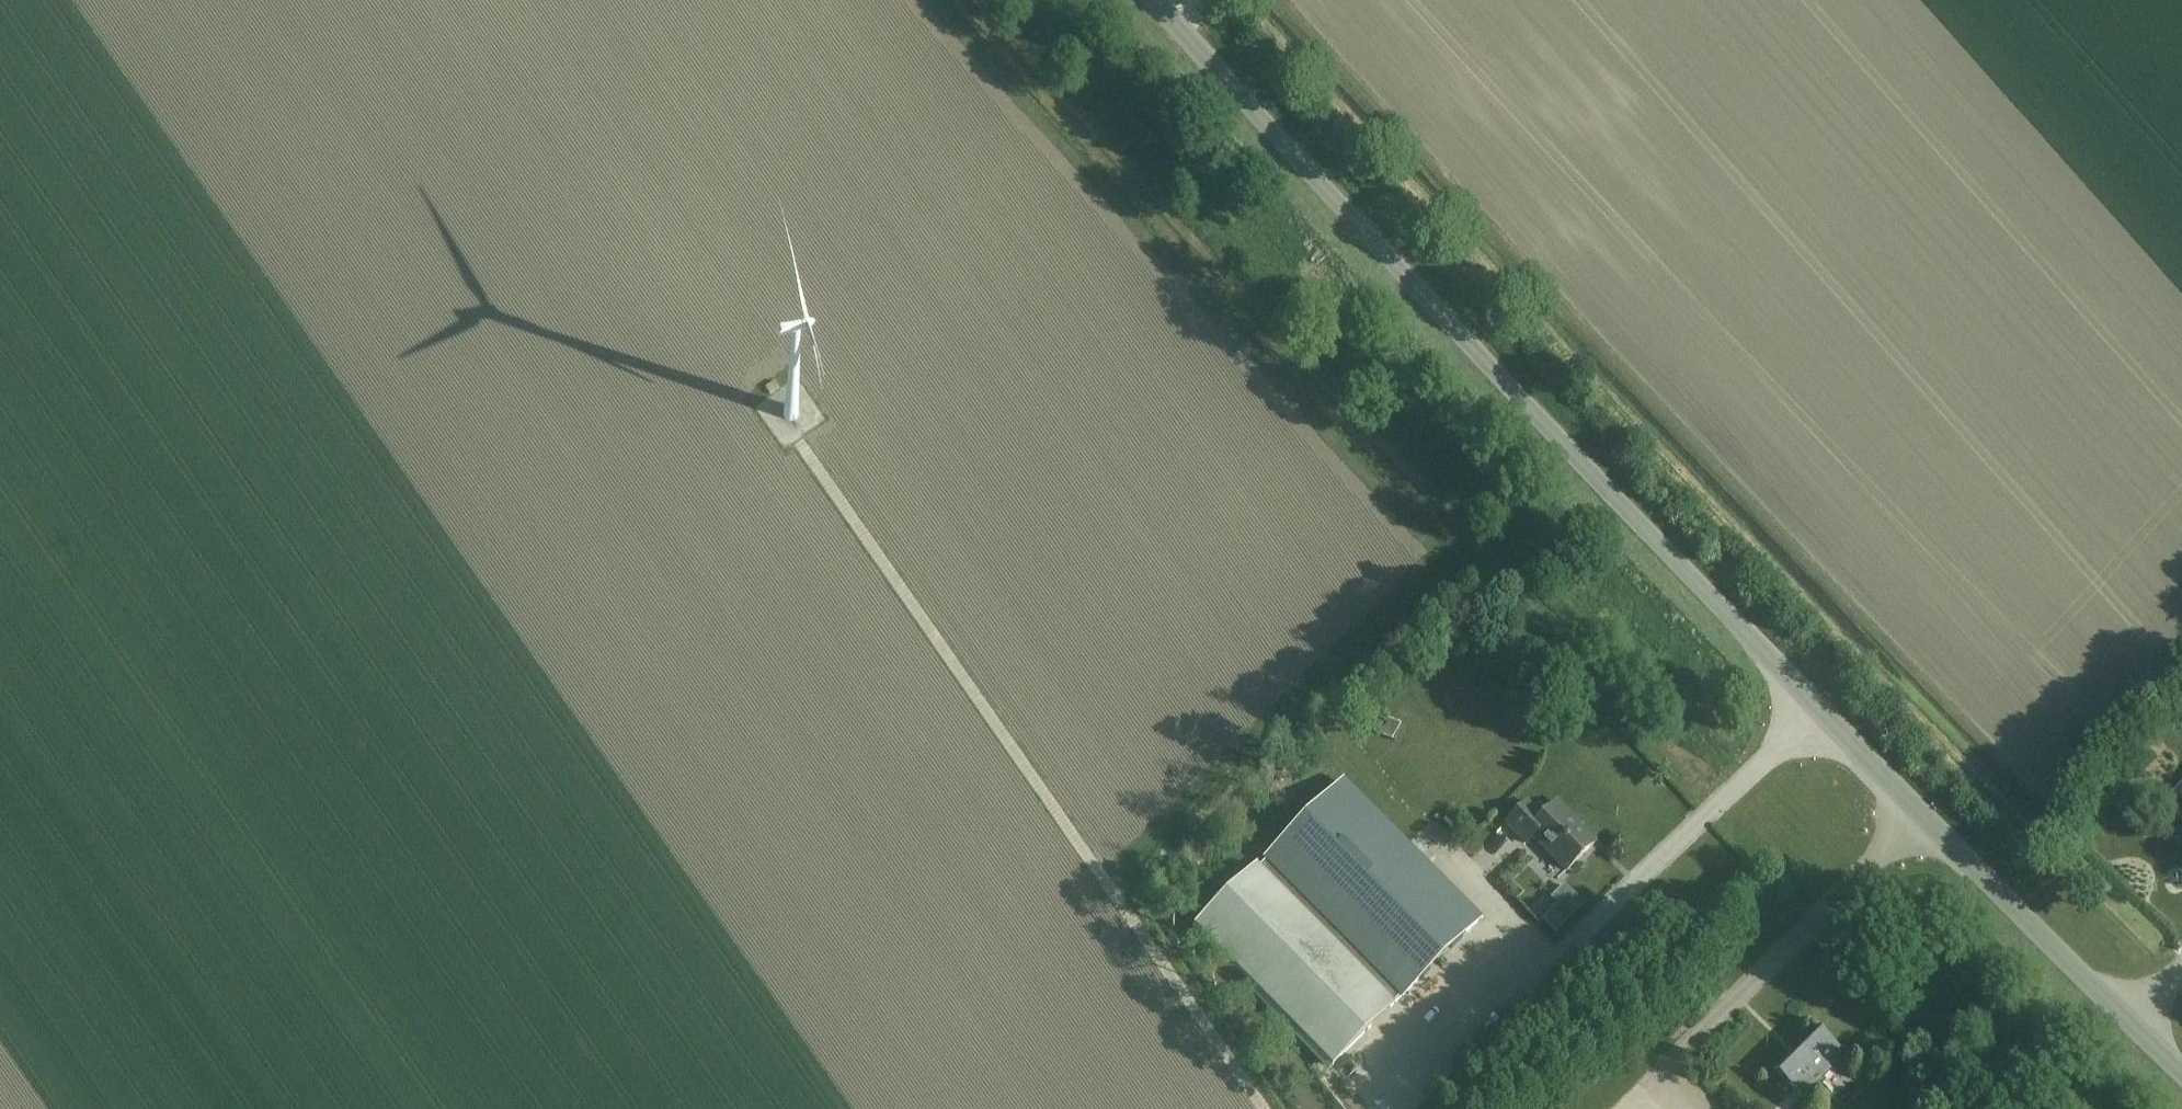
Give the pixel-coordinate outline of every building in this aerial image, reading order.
[(1388,719),(1382,735),(1394,740),(1400,724),(1388,719)] [(1195,924),(1328,1062),(1478,918),(1345,779),(1195,924)] [(1527,802),(1506,822),(1526,843),(1533,836),(1566,870),(1594,843),(1571,819),(1572,817),(1557,802),(1541,817),(1527,802)] [(1776,1070),(1802,1096),(1841,1057),(1815,1031),(1776,1070)]
